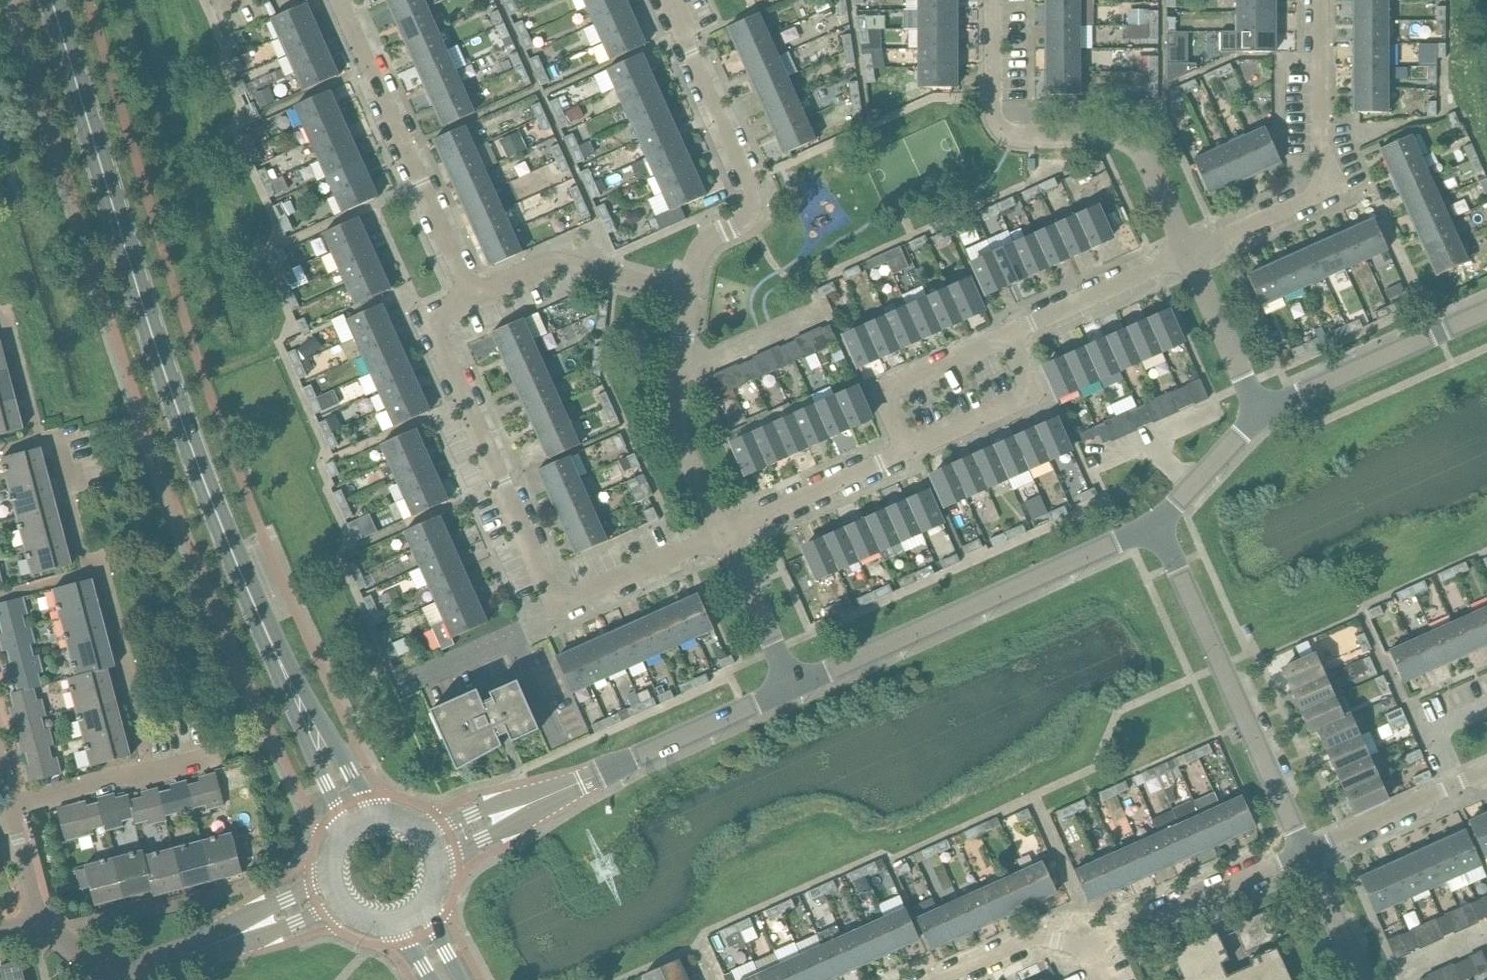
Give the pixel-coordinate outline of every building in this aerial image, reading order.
[(397,21),(427,8),(440,2),(439,0),(388,0),(397,21)] [(518,12),(513,0),(508,0),(504,2),(510,15),(518,12)] [(629,9),(625,0),(602,0),(586,7),(593,25),(629,9)] [(917,10),(956,9),(956,0),(917,0),(917,10)] [(1236,12),(1274,12),(1274,0),(1236,0),(1236,12)] [(1355,20),(1387,20),(1387,0),(1355,0),(1355,20)] [(837,3),(839,17),(848,16),(846,1),(837,3)] [(1047,2),(1047,25),(1079,25),(1079,2),(1047,2)] [(270,19),(278,38),(314,22),(305,3),(304,3),(304,4),(270,19)] [(1436,7),(1429,6),(1429,20),(1436,20),(1445,20),(1445,6),(1436,6),(1436,7)] [(407,42),(436,29),(427,8),(397,21),(407,42)] [(593,25),(601,42),(637,26),(629,9),(593,25)] [(917,10),(917,29),(956,29),(956,9),(917,10)] [(1149,9),(1129,9),(1128,25),(1149,25),(1149,11),(1149,9)] [(498,10),(491,13),(496,27),(504,23),(498,10)] [(1158,25),(1158,11),(1149,11),(1149,25),(1158,25)] [(1236,12),(1236,32),(1274,32),(1274,12),(1236,12)] [(728,26),(738,48),(768,35),(758,13),(730,26),(728,26)] [(868,29),(866,14),(857,16),(859,30),(868,29)] [(1167,17),(1167,31),(1176,31),(1176,17),(1167,17)] [(514,24),(520,37),(528,33),(522,20),(514,24)] [(1355,20),(1355,43),(1387,43),(1387,20),(1355,20)] [(1445,35),(1445,20),(1436,20),(1436,35),(1445,35)] [(278,38),(286,55),(321,39),(314,22),(278,38)] [(504,23),(496,27),(502,40),(506,47),(514,44),(510,36),(504,23)] [(1047,25),(1047,48),(1079,48),(1079,25),(1047,25)] [(1158,40),(1158,25),(1149,25),(1149,40),(1158,40)] [(637,26),(601,42),(609,60),(644,45),(644,46),(645,46),(637,26)] [(823,27),(817,30),(820,36),(820,37),(827,35),(826,34),(823,27)] [(407,42),(416,63),(446,49),(436,29),(407,42)] [(859,30),(861,45),(870,43),(868,29),(859,30)] [(917,29),(917,48),(956,48),(956,29),(917,29)] [(1176,46),(1176,31),(1167,31),(1167,46),(1176,46)] [(1273,53),(1274,53),(1274,32),(1236,32),(1220,31),(1220,52),(1273,52),(1273,53)] [(526,50),(534,47),(528,33),(520,37),(526,50)] [(224,37),(230,50),(238,47),(232,34),(224,37)] [(853,48),(851,34),(842,35),(844,49),(853,48)] [(738,48),(748,69),(777,56),(768,35),(738,48)] [(294,73),(329,57),(321,39),(286,55),(294,73)] [(1355,43),(1355,66),(1387,66),(1387,43),(1355,43)] [(1445,43),(1425,43),(1425,66),(1427,66),(1436,66),(1436,58),(1445,58),(1445,43)] [(844,49),(846,64),(855,63),(853,48),(844,49)] [(917,48),(917,67),(956,67),(956,48),(917,48)] [(1047,48),(1047,71),(1080,72),(1079,48),(1047,48)] [(425,83),(455,70),(446,49),(416,63),(425,83)] [(517,51),(509,55),(515,68),(523,65),(517,51)] [(640,54),(606,70),(614,88),(649,72),(641,53),(640,54)] [(873,67),(871,53),(862,54),(864,69),(873,67)] [(243,68),(238,56),(237,55),(233,57),(229,59),(235,72),(236,72),(243,68)] [(530,59),(535,72),(544,68),(538,55),(530,59)] [(757,90),(787,77),(777,56),(748,69),(757,90)] [(1158,72),(1158,56),(1149,56),(1149,72),(1158,72)] [(338,76),(329,57),(294,73),(302,91),(336,76),(337,77),(338,76)] [(1167,63),(1167,83),(1196,70),(1196,63),(1167,63)] [(1220,78),(1232,72),(1228,64),(1216,69),(1220,78)] [(523,65),(515,68),(521,82),(529,78),(523,65)] [(1355,66),(1355,89),(1388,89),(1387,66),(1355,66)] [(1436,66),(1427,66),(1427,81),(1436,81),(1436,66)] [(864,69),(866,83),(875,82),(873,67),(864,69)] [(954,88),(956,88),(956,67),(917,67),(917,87),(955,87),(954,88)] [(541,85),(550,82),(544,68),(535,72),(541,85)] [(1216,69),(1202,76),(1206,84),(1220,78),(1216,69)] [(425,83),(435,104),(464,91),(455,70),(425,83)] [(1048,95),(1048,94),(1080,95),(1080,72),(1047,71),(1047,95),(1048,95)] [(614,88),(622,106),(657,90),(649,72),(614,88)] [(1158,85),(1158,72),(1149,72),(1149,85),(1158,85)] [(757,90),(766,111),(796,97),(787,77),(757,90)] [(235,83),(241,96),(249,92),(243,79),(235,83)] [(1185,93),(1197,88),(1193,80),(1181,85),(1185,93)] [(860,95),(858,81),(848,82),(851,96),(860,95)] [(1222,82),(1212,86),(1215,94),(1226,90),(1223,83),(1222,81),(1222,82)] [(1181,85),(1168,91),(1172,99),(1185,93),(1181,85)] [(1388,89),(1355,89),(1355,113),(1356,113),(1356,112),(1388,113),(1388,89)] [(294,106),(302,125),(337,109),(328,90),(327,90),(328,91),(294,106)] [(665,107),(657,90),(622,106),(630,123),(665,107)] [(474,112),(464,91),(435,104),(445,127),(446,126),(474,112)] [(851,96),(853,111),(862,109),(860,95),(851,96)] [(766,111),(776,132),(805,118),(796,97),(766,111)] [(549,102),(554,114),(563,110),(557,98),(549,102)] [(1427,101),(1427,112),(1427,116),(1436,116),(1436,101),(1427,101)] [(259,115),(257,111),(253,102),(245,106),(251,119),(259,115)] [(531,106),(538,120),(546,116),(540,102),(531,106)] [(563,111),(569,124),(583,118),(577,105),(563,111)] [(630,123),(638,140),(673,124),(665,107),(630,123)] [(310,142),(345,126),(337,109),(302,125),(310,142)] [(561,128),(569,125),(569,124),(563,111),(563,110),(554,114),(561,128)] [(1454,111),(1445,115),(1451,128),(1460,124),(1454,111)] [(546,116),(538,120),(543,132),(552,129),(546,116)] [(815,140),(805,118),(776,132),(786,154),(787,154),(786,153),(815,140)] [(681,142),(673,124),(638,140),(646,158),(681,142)] [(310,142),(318,160),(353,144),(345,126),(310,142)] [(435,138),(445,160),(474,147),(465,126),(436,138),(435,138)] [(1280,161),(1264,127),(1246,135),(1261,170),(1281,161),(1281,160),(1280,161)] [(250,132),(241,136),(247,150),(256,146),(250,132)] [(565,137),(570,150),(579,146),(573,133),(565,137)] [(519,134),(501,142),(507,156),(526,148),(519,134)] [(1246,135),(1228,143),(1244,178),(1261,170),(1246,135)] [(1381,147),(1391,170),(1421,156),(1411,135),(1382,148),(1382,147),(1381,147)] [(579,146),(584,158),(596,153),(590,141),(579,146)] [(646,158),(631,165),(639,183),(654,176),(689,160),(681,142),(646,158)] [(1244,178),(1228,143),(1211,151),(1226,186),(1244,178)] [(1463,147),(1469,160),(1477,157),(1471,143),(1463,147)] [(326,177),(361,161),(353,144),(318,160),(326,177)] [(550,147),(556,161),(564,157),(558,144),(550,147)] [(256,146),(247,150),(253,163),(261,159),(256,146)] [(584,158),(579,146),(570,150),(576,163),(585,160),(584,158)] [(445,160),(454,181),(483,168),(474,147),(445,160)] [(1208,193),(1207,193),(1208,194),(1226,186),(1211,151),(1193,159),(1208,193)] [(1391,170),(1400,191),(1430,177),(1421,156),(1391,170)] [(564,157),(556,161),(562,174),(570,170),(564,157)] [(1469,160),(1475,174),(1483,170),(1477,157),(1469,160)] [(697,177),(689,160),(654,176),(661,193),(697,177)] [(326,177),(334,195),(369,179),(361,161),(326,177)] [(265,167),(257,171),(263,185),(273,180),(277,178),(273,169),(269,171),(267,172),(265,167)] [(1074,183),(1090,176),(1087,167),(1070,175),(1074,183)] [(454,181),(463,202),(493,189),(483,168),(454,181)] [(580,172),(586,185),(594,181),(589,168),(580,172)] [(273,180),(263,185),(269,198),(279,193),(289,189),(283,176),(277,178),(273,180)] [(705,197),(697,177),(661,193),(670,211),(653,219),(658,231),(686,219),(680,207),(704,196),(704,197),(705,197)] [(1037,185),(1041,193),(1057,186),(1054,177),(1037,185)] [(1400,191),(1409,212),(1440,198),(1430,177),(1400,191)] [(1484,194),(1486,193),(1486,178),(1486,177),(1478,181),(1484,194)] [(377,198),(377,197),(369,179),(334,195),(342,213),(376,198),(376,199),(377,198)] [(600,195),(594,181),(586,185),(592,199),(600,195)] [(569,189),(575,203),(583,199),(577,185),(569,189)] [(1024,200),(1041,193),(1037,185),(1020,192),(1024,200)] [(493,189),(463,202),(472,223),(502,210),(493,189)] [(995,203),(999,212),(1016,204),(1012,196),(995,203)] [(1409,212),(1419,233),(1442,222),(1449,219),(1440,198),(1409,212)] [(589,212),(583,199),(575,203),(580,216),(589,212)] [(281,202),(273,206),(279,220),(287,216),(282,204),(281,202)] [(596,207),(602,220),(610,216),(604,203),(596,207)] [(983,219),(999,212),(995,203),(979,211),(983,219)] [(1090,247),(1112,237),(1098,207),(1076,217),(1079,222),(1090,247)] [(511,230),(502,210),(472,223),(482,243),(511,230)] [(970,215),(953,222),(957,230),(974,223),(970,215)] [(287,216),(279,220),(284,233),(293,229),(287,216)] [(616,230),(610,216),(602,220),(608,233),(616,230)] [(356,218),(322,234),(330,251),(365,235),(357,217),(356,217),(356,218)] [(1055,226),(1069,256),(1090,247),(1079,222),(1076,217),(1055,226)] [(1375,219),(1352,229),(1366,259),(1387,250),(1374,220),(1375,220),(1375,219)] [(1442,222),(1419,233),(1428,253),(1458,240),(1449,219),(1442,222)] [(1069,256),(1055,226),(1035,236),(1048,265),(1069,256)] [(1352,229),(1331,238),(1345,269),(1366,259),(1352,229)] [(511,230),(482,243),(492,266),(493,266),(493,265),(521,252),(511,230)] [(947,230),(930,237),(934,246),(951,238),(947,230)] [(338,269),(373,253),(365,235),(330,251),(338,269)] [(912,250),(927,244),(928,243),(925,235),(908,242),(912,250)] [(1027,275),(1048,265),(1035,236),(1014,245),(1027,275)] [(1331,238),(1310,248),(1324,278),(1345,269),(1331,238)] [(1428,253),(1438,276),(1439,275),(1439,274),(1468,261),(1458,240),(1428,253)] [(1006,284),(1027,275),(1014,245),(993,254),(1006,284)] [(274,250),(280,263),(288,259),(282,246),(274,250)] [(882,254),(886,262),(903,254),(899,246),(882,254)] [(1310,248),(1289,257),(1303,287),(1324,278),(1310,248)] [(346,287),(381,271),(373,253),(338,269),(346,287)] [(870,269),(886,262),(882,254),(866,261),(870,269)] [(1006,284),(993,254),(971,264),(985,294),(1006,284)] [(1303,287),(1289,257),(1269,266),(1282,297),(1303,287)] [(841,272),(843,277),(845,281),(861,273),(858,265),(841,272)] [(1247,276),(1247,278),(1248,277),(1261,306),(1282,297),(1269,266),(1247,276)] [(290,285),(298,281),(292,268),(284,272),(290,285)] [(390,290),(381,271),(346,287),(354,305),(388,289),(389,291),(390,290)] [(948,289),(962,319),(983,310),(969,280),(948,289)] [(819,297),(825,295),(836,290),(832,282),(815,289),(819,297)] [(1388,300),(1404,292),(1400,283),(1384,291),(1388,300)] [(927,299),(941,329),(962,319),(948,289),(927,299)] [(291,311),(292,311),(300,307),(294,294),(286,298),(291,311)] [(906,308),(920,338),(941,329),(927,299),(906,308)] [(599,300),(598,314),(607,315),(608,301),(599,300)] [(1401,300),(1387,306),(1390,315),(1404,308),(1401,300)] [(381,304),(345,320),(354,338),(389,322),(381,304)] [(1374,312),(1378,320),(1390,315),(1387,306),(1374,312)] [(886,317),(899,347),(920,338),(906,308),(886,317)] [(494,330),(493,331),(493,332),(502,353),(532,339),(547,332),(538,311),(494,331),(494,330)] [(1170,311),(1148,321),(1161,351),(1183,341),(1170,311)] [(607,315),(598,314),(596,329),(605,330),(607,315)] [(310,331),(308,326),(304,317),(296,321),(302,334),(310,331)] [(865,327),(878,357),(899,347),(886,317),(865,327)] [(1359,319),(1345,325),(1349,333),(1363,327),(1359,319)] [(1127,330),(1140,360),(1161,351),(1148,321),(1127,330)] [(389,322),(354,338),(362,356),(397,340),(389,322)] [(822,328),(830,345),(837,342),(829,324),(822,328)] [(1345,325),(1332,331),(1336,339),(1349,333),(1345,325)] [(843,336),(857,366),(878,357),(865,327),(843,336)] [(1317,337),(1303,344),(1307,352),(1321,346),(1328,342),(1322,328),(1315,332),(1317,337)] [(1127,330),(1106,339),(1119,369),(1140,360),(1127,330)] [(512,374),(541,360),(532,339),(502,353),(512,374)] [(1085,349),(1098,379),(1119,369),(1106,339),(1085,349)] [(397,340),(362,356),(370,373),(405,357),(397,340)] [(795,340),(787,344),(795,361),(802,357),(795,340)] [(787,364),(795,361),(787,344),(779,347),(787,364)] [(1307,352),(1303,344),(1291,349),(1295,358),(1307,352)] [(594,346),(593,360),(602,361),(603,347),(594,346)] [(293,365),(303,361),(297,348),(287,353),(293,365)] [(1064,358),(1078,388),(1098,379),(1085,349),(1064,358)] [(370,373),(378,391),(413,375),(405,357),(370,373)] [(1043,367),(1056,397),(1078,388),(1064,358),(1043,367)] [(753,359),(745,362),(753,380),(761,376),(753,359)] [(512,374),(521,395),(551,381),(541,360),(512,374)] [(602,361),(593,360),(591,375),(600,376),(602,361)] [(293,365),(298,378),(309,373),(303,361),(293,365)] [(746,383),(753,380),(745,362),(738,365),(746,383)] [(15,399),(8,370),(0,372),(0,403),(15,399)] [(378,391),(386,409),(421,393),(413,375),(378,391)] [(531,416),(560,402),(551,381),(521,395),(531,416)] [(311,384),(303,388),(309,401),(317,397),(311,384)] [(706,388),(714,406),(722,402),(714,385),(706,388)] [(1186,385),(1178,389),(1186,406),(1194,403),(1186,385)] [(857,387),(836,397),(849,427),(871,417),(857,387)] [(1179,410),(1186,406),(1178,389),(1171,392),(1179,410)] [(317,397),(309,401),(315,414),(325,410),(339,404),(332,390),(330,391),(319,396),(317,397)] [(597,395),(603,408),(612,405),(606,391),(597,395)] [(421,393),(386,409),(394,427),(428,411),(428,412),(429,412),(421,393)] [(815,406),(828,436),(849,427),(836,397),(815,406)] [(0,403),(0,434),(23,428),(15,399),(0,403)] [(531,416),(540,437),(570,423),(560,402),(531,416)] [(789,404),(768,413),(773,425),(787,455),(807,446),(794,416),(789,404)] [(1152,421),(1145,404),(1137,408),(1144,425),(1152,421)] [(612,405),(603,408),(609,422),(618,418),(612,405)] [(815,406),(794,416),(807,446),(828,436),(815,406)] [(1144,425),(1137,408),(1129,411),(1137,428),(1144,425)] [(335,432),(329,418),(318,423),(325,436),(335,432)] [(1057,419),(1035,429),(1049,459),(1054,470),(1075,461),(1057,419)] [(579,444),(570,423),(540,437),(550,459),(551,459),(551,458),(579,444)] [(1111,440),(1103,423),(1095,426),(1103,443),(1111,440)] [(773,425),(752,434),(766,464),(787,455),(773,425)] [(380,445),(388,463),(423,447),(415,428),(413,429),(414,430),(380,445)] [(1094,437),(1090,428),(1074,435),(1078,444),(1094,437)] [(1035,429),(1015,438),(1028,468),(1049,459),(1035,429)] [(333,433),(325,436),(331,449),(339,446),(333,433)] [(620,433),(612,437),(618,450),(626,447),(620,433)] [(766,464),(752,434),(731,444),(744,474),(766,464)] [(1015,438),(994,448),(1007,477),(1013,491),(1034,482),(1028,468),(1015,438)] [(1,458),(9,487),(48,477),(41,447),(1,458)] [(423,447),(388,463),(396,481),(431,465),(423,447)] [(994,448),(973,457),(986,487),(1007,477),(994,448)] [(634,453),(630,455),(626,457),(632,470),(640,466),(634,453)] [(1088,468),(1095,465),(1096,465),(1092,455),(1084,459),(1088,468)] [(539,468),(549,491),(579,477),(570,456),(540,469),(540,468),(539,468)] [(952,466),(965,496),(986,487),(973,457),(952,466)] [(325,464),(331,478),(339,474),(333,461),(325,464)] [(396,481),(404,498),(439,483),(431,465),(396,481)] [(930,476),(944,506),(965,496),(952,466),(930,476)] [(9,487),(17,516),(56,506),(48,477),(9,487)] [(579,477),(549,491),(558,511),(588,498),(579,477)] [(639,485),(644,498),(645,499),(653,495),(647,482),(639,485)] [(439,483),(404,498),(412,516),(446,501),(446,502),(448,502),(439,483)] [(1077,494),(1081,503),(1097,495),(1094,487),(1077,494)] [(333,493),(339,506),(347,503),(341,489),(333,493)] [(929,492),(907,502),(920,531),(942,522),(929,492)] [(558,511),(568,532),(598,519),(588,498),(558,511)] [(907,502),(886,511),(900,541),(920,531),(907,502)] [(353,516),(347,503),(339,506),(345,519),(353,516)] [(1064,505),(1048,513),(1051,521),(1068,514),(1064,505)] [(17,516),(24,545),(64,535),(56,506),(17,516)] [(651,524),(659,520),(653,507),(645,511),(651,524)] [(886,511),(865,520),(879,550),(884,561),(905,552),(900,541),(886,511)] [(1031,520),(1034,529),(1051,521),(1048,513),(1031,520)] [(437,516),(404,532),(412,550),(447,534),(438,515),(437,516)] [(598,519),(568,532),(577,555),(578,554),(578,553),(607,540),(598,519)] [(865,520),(845,530),(858,559),(879,550),(865,520)] [(1022,524),(1006,531),(1010,540),(1026,532),(1022,524)] [(355,542),(363,538),(357,525),(349,529),(355,542)] [(845,530),(824,539),(837,569),(858,559),(845,530)] [(989,539),(993,547),(1010,540),(1006,531),(989,539)] [(447,534),(412,550),(420,567),(454,551),(447,534)] [(64,535),(24,545),(32,575),(71,564),(64,535)] [(966,555),(982,547),(978,538),(962,546),(966,555)] [(802,549),(815,577),(816,578),(837,569),(824,539),(802,549)] [(454,551),(420,567),(428,585),(462,569),(454,551)] [(960,562),(956,554),(940,561),(943,569),(960,562)] [(356,559),(347,563),(353,576),(361,572),(356,559)] [(1465,561),(1452,567),(1456,576),(1469,570),(1465,561)] [(918,581),(934,573),(931,565),(914,573),(918,581)] [(1452,567),(1439,573),(1442,582),(1456,576),(1452,567)] [(462,569),(428,585),(436,603),(470,587),(462,569)] [(361,572),(353,576),(359,590),(367,586),(364,578),(361,572)] [(898,580),(901,588),(918,581),(914,573),(898,580)] [(52,589),(60,618),(100,608),(92,578),(52,589)] [(1424,580),(1411,586),(1414,594),(1428,589),(1424,580)] [(889,584),(872,591),(876,600),(892,592),(889,584)] [(1411,586),(1397,592),(1401,600),(1414,594),(1411,586)] [(470,587),(436,603),(444,620),(478,605),(470,587)] [(384,603),(399,597),(396,589),(381,596),(384,603)] [(876,600),(872,591),(855,599),(859,607),(876,600)] [(371,594),(363,598),(369,611),(377,608),(371,594)] [(680,603),(695,638),(713,630),(698,596),(700,596),(699,594),(680,603)] [(22,597),(0,603),(0,621),(3,633),(25,627),(22,615),(26,614),(22,597)] [(826,617),(843,610),(839,601),(823,609),(826,617)] [(680,603),(662,611),(678,646),(695,638),(680,603)] [(478,605),(444,620),(430,626),(442,650),(455,644),(452,638),(485,623),(486,624),(487,623),(478,605)] [(1384,613),(1380,605),(1366,611),(1370,619),(1384,613)] [(1473,613),(1486,643),(1486,606),(1473,613)] [(108,637),(100,608),(60,618),(68,647),(108,637)] [(377,608),(369,611),(375,625),(383,621),(377,608)] [(662,611),(645,619),(660,653),(678,646),(662,611)] [(1486,643),(1473,613),(1452,622),(1466,653),(1486,643)] [(627,627),(643,661),(660,653),(645,619),(627,627)] [(1466,653),(1452,622),(1431,631),(1445,662),(1466,653)] [(11,662),(33,656),(30,647),(35,645),(30,626),(25,627),(3,633),(0,634),(0,639),(3,651),(8,650),(11,662)] [(627,627),(609,634),(625,669),(643,661),(627,627)] [(387,629),(379,633),(385,647),(393,643),(387,629)] [(1445,662),(1431,631),(1410,641),(1424,671),(1445,662)] [(1363,653),(1371,649),(1364,632),(1356,636),(1363,653)] [(609,634),(592,642),(608,677),(625,669),(609,634)] [(115,666),(108,637),(68,647),(76,676),(108,668),(108,669),(115,666)] [(1307,641),(1294,646),(1301,660),(1313,655),(1307,641)] [(1410,641),(1389,650),(1402,679),(1401,679),(1401,681),(1424,671),(1410,641)] [(385,647),(391,660),(401,655),(395,642),(393,643),(385,647)] [(592,642),(575,650),(590,685),(608,677),(592,642)] [(557,659),(572,693),(590,685),(575,650),(556,659),(556,660),(557,659)] [(731,654),(725,657),(718,660),(721,669),(735,663),(731,654)] [(37,655),(33,656),(11,662),(6,663),(11,680),(16,679),(19,691),(33,688),(41,686),(37,673),(42,672),(37,655)] [(1301,660),(1284,668),(1293,690),(1323,676),(1313,655),(1301,660)] [(1369,656),(1361,660),(1367,671),(1369,676),(1377,673),(1369,657),(1369,656)] [(76,676),(68,678),(76,708),(115,697),(108,669),(108,668),(76,676)] [(1323,676),(1293,690),(1303,710),(1336,695),(1341,693),(1332,673),(1327,675),(1326,675),(1323,676)] [(706,674),(693,680),(696,688),(710,682),(707,676),(706,674)] [(1383,675),(1379,677),(1375,678),(1382,695),(1391,691),(1383,675)] [(477,689),(430,710),(457,770),(502,745),(498,737),(507,733),(511,742),(539,729),(517,680),(490,692),(493,700),(484,704),(477,689)] [(693,680),(680,686),(683,694),(696,688),(693,680)] [(19,691),(11,693),(14,706),(10,707),(14,724),(19,723),(40,717),(45,716),(41,699),(36,700),(33,688),(19,691)] [(671,690),(657,696),(661,704),(674,698),(671,690)] [(635,691),(626,695),(631,705),(632,707),(627,709),(630,717),(644,711),(639,701),(636,694),(635,691)] [(1319,729),(1341,718),(1332,698),(1336,696),(1336,695),(1303,710),(1312,732),(1319,729)] [(76,708),(83,737),(123,726),(115,697),(76,708)] [(643,699),(639,701),(644,711),(657,705),(653,698),(651,698),(644,702),(643,699)] [(1401,707),(1398,708),(1385,714),(1388,722),(1405,715),(1401,707)] [(618,713),(605,719),(609,727),(622,721),(618,713)] [(1358,736),(1348,714),(1341,718),(1319,729),(1328,749),(1358,736)] [(1392,731),(1408,724),(1405,715),(1388,722),(1392,731)] [(44,729),(40,717),(19,723),(22,735),(17,736),(22,753),(27,752),(48,746),(53,745),(48,728),(44,729)] [(605,719),(592,725),(595,733),(609,727),(605,719)] [(131,755),(123,726),(83,737),(91,766),(131,755)] [(1328,749),(1337,770),(1367,757),(1358,736),(1328,749)] [(1209,743),(1195,749),(1199,758),(1212,752),(1209,743)] [(48,746),(27,752),(30,764),(25,765),(30,782),(61,774),(56,757),(51,758),(48,746)] [(1195,749),(1182,755),(1186,764),(1199,758),(1195,749)] [(1423,757),(1420,749),(1403,756),(1407,765),(1423,757)] [(1367,757),(1337,770),(1346,791),(1376,778),(1381,776),(1377,752),(1367,757)] [(1167,762),(1154,768),(1157,776),(1165,793),(1172,790),(1174,778),(1171,770),(1167,762)] [(1154,768),(1140,774),(1144,782),(1157,776),(1154,768)] [(1433,778),(1429,770),(1412,777),(1416,786),(1433,778)] [(188,785),(194,807),(206,804),(207,809),(224,804),(216,773),(199,777),(200,782),(188,785)] [(1346,791),(1356,813),(1386,799),(1376,778),(1346,791)] [(159,793),(165,815),(177,812),(178,816),(195,812),(194,807),(188,785),(187,781),(170,785),(171,790),(159,793)] [(1125,781),(1112,787),(1116,795),(1129,789),(1125,781)] [(1112,787),(1099,792),(1102,801),(1116,795),(1112,787)] [(130,801),(133,817),(135,823),(148,819),(149,824),(166,820),(165,815),(159,793),(158,788),(141,793),(142,798),(130,801)] [(1172,790),(1165,793),(1170,804),(1174,803),(1173,792),(1172,790)] [(1214,792),(1193,801),(1213,845),(1234,835),(1220,805),(1214,792)] [(97,798),(99,803),(104,825),(106,829),(123,825),(121,820),(133,817),(130,801),(129,795),(116,798),(114,794),(97,798)] [(1254,824),(1242,795),(1220,805),(1234,835),(1256,825),(1256,823),(1254,824)] [(1084,799),(1070,805),(1074,813),(1087,808),(1084,799)] [(1193,801),(1172,810),(1178,824),(1192,854),(1213,845),(1193,801)] [(104,825),(99,803),(87,806),(85,802),(57,809),(65,840),(94,833),(92,828),(104,825)] [(1070,805),(1057,811),(1061,819),(1074,813),(1070,805)] [(1028,808),(1015,814),(1018,822),(1031,816),(1028,808)] [(1468,822),(1469,824),(1470,824),(1484,857),(1486,862),(1486,814),(1469,822),(1468,822)] [(976,826),(979,834),(992,828),(989,820),(976,826)] [(1192,854),(1178,824),(1158,833),(1171,863),(1192,854)] [(976,826),(963,832),(966,840),(979,834),(976,826)] [(1466,830),(1447,839),(1468,884),(1486,876),(1482,865),(1467,832),(1468,832),(1467,830),(1466,830)] [(232,833),(202,841),(213,880),(242,872),(232,833)] [(1171,863),(1158,833),(1137,842),(1150,873),(1171,863)] [(935,845),(938,853),(950,847),(947,839),(935,845)] [(1447,839),(1430,847),(1445,881),(1450,892),(1468,884),(1447,839)] [(184,888),(213,880),(202,841),(173,848),(184,888)] [(1150,873),(1137,842),(1116,851),(1130,882),(1150,873)] [(935,845),(922,851),(925,859),(938,853),(935,845)] [(1430,847),(1412,855),(1428,889),(1445,881),(1430,847)] [(173,848),(145,856),(153,890),(154,896),(184,888),(173,848)] [(143,850),(114,858),(124,897),(153,890),(145,856),(143,850)] [(1130,882),(1116,851),(1095,861),(1109,891),(1130,882)] [(1428,889),(1412,855),(1395,862),(1410,897),(1428,889)] [(84,866),(93,900),(95,905),(124,897),(114,858),(84,866)] [(875,861),(861,868),(864,876),(878,870),(875,861)] [(1021,871),(1034,901),(1056,892),(1042,861),(1021,871)] [(1095,861),(1074,870),(1085,895),(1087,899),(1086,899),(1086,901),(1087,901),(1109,891),(1095,861)] [(894,868),(898,876),(910,871),(907,862),(894,868)] [(1395,862),(1377,870),(1393,905),(1410,897),(1395,862)] [(861,868),(848,873),(852,882),(864,876),(861,868)] [(1393,905),(1377,870),(1358,879),(1359,881),(1360,880),(1374,913),(1393,905)] [(1000,880),(1013,911),(1034,901),(1021,871),(1000,880)] [(833,880),(819,886),(823,895),(837,888),(833,880)] [(1013,911),(1000,880),(979,890),(993,920),(1013,911)] [(819,886),(807,892),(810,900),(823,895),(819,886)] [(972,930),(993,920),(979,890),(958,899),(972,930)] [(791,899),(777,905),(781,913),(795,907),(791,899)] [(958,899),(938,908),(951,939),(972,930),(958,899)] [(1475,901),(1483,918),(1486,917),(1486,913),(1481,899),(1475,901)] [(1483,918),(1475,901),(1470,903),(1478,920),(1483,918)] [(777,905),(765,911),(769,919),(781,913),(777,905)] [(951,939),(938,908),(916,918),(930,949),(951,939)] [(1269,908),(1233,925),(1245,952),(1282,936),(1269,908)] [(917,936),(905,909),(883,918),(897,948),(920,937),(919,936),(917,936)] [(1446,914),(1440,917),(1448,934),(1453,932),(1446,914)] [(750,917),(736,924),(740,932),(754,926),(750,917)] [(1448,934),(1440,917),(1435,919),(1443,936),(1448,934)] [(897,948),(883,918),(863,928),(876,957),(897,948)] [(736,924),(723,929),(727,938),(740,932),(736,924)] [(837,926),(816,936),(821,947),(834,976),(855,966),(842,937),(837,926)] [(876,957),(863,928),(842,937),(855,966),(876,957)] [(1411,930),(1405,932),(1413,950),(1418,947),(1411,930)] [(1229,960),(1217,932),(1172,952),(1183,978),(1220,963),(1229,960)] [(1413,950),(1405,932),(1400,934),(1408,952),(1413,950)] [(821,947),(800,956),(811,979),(824,979),(834,976),(821,947)] [(1276,947),(1248,960),(1251,965),(1258,979),(1291,979),(1276,947)] [(754,964),(761,979),(786,979),(780,965),(775,954),(754,964)] [(800,956),(780,965),(786,979),(811,979),(800,956)] [(1460,961),(1468,978),(1476,975),(1468,957),(1460,961)] [(643,975),(645,979),(681,979),(686,978),(677,959),(675,960),(676,960),(643,975)] [(20,960),(1,966),(2,971),(0,971),(0,979),(25,979),(20,960)] [(1468,978),(1460,961),(1453,964),(1460,979),(1465,979),(1468,978)] [(732,971),(736,979),(761,979),(754,964),(753,962),(732,971)] [(1179,979),(1227,979),(1226,976),(1220,963),(1183,978),(1179,979)] [(1227,979),(1258,979),(1251,965),(1226,976),(1227,979)]
